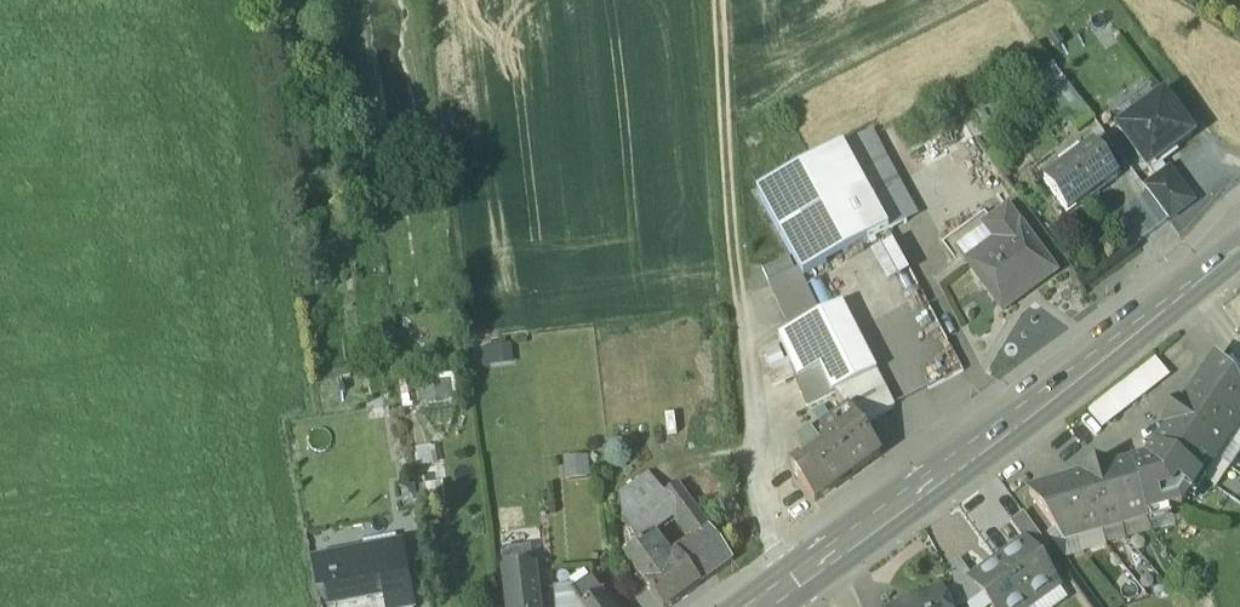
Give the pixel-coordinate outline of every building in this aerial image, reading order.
[(1065,125),(1086,112),(1070,87),(1049,99),(1065,125)] [(1120,131),(1156,183),(1168,174),(1158,162),(1193,138),(1166,100),(1120,131)] [(907,144),(918,168),(989,134),(978,111),(907,144)] [(918,217),(872,132),(842,148),(865,190),(866,191),(869,197),(886,187),(907,223),(918,217)] [(842,148),(757,194),(803,279),(867,245),(844,203),(866,191),(865,190),(842,148)] [(1095,148),(1045,185),(1068,215),(1117,178),(1095,148)] [(1156,183),(1146,191),(1170,221),(1192,204),(1168,174),(1156,183)] [(907,223),(886,187),(869,197),(889,233),(907,223)] [(866,191),(844,203),(867,245),(867,244),(867,245),(889,233),(869,197),(866,191)] [(982,215),(941,244),(957,265),(964,260),(955,249),(985,228),(992,222),(981,208),(978,210),(982,215)] [(1019,226),(1008,211),(992,222),(985,228),(1003,253),(974,274),(1003,314),(1056,275),(1020,226),(1019,226)] [(985,228),(955,249),(964,260),(974,274),(1003,253),(985,228)] [(892,245),(871,257),(888,287),(909,275),(892,245)] [(797,271),(768,284),(791,332),(819,318),(797,271)] [(924,294),(899,304),(906,323),(932,313),(924,294)] [(791,332),(779,338),(797,378),(797,379),(820,369),(862,346),(853,329),(848,331),(838,312),(838,311),(837,309),(819,318),(791,332)] [(935,398),(964,388),(938,313),(909,323),(935,398)] [(862,346),(820,369),(832,396),(834,395),(876,374),(862,346)] [(1088,408),(1102,427),(1171,377),(1157,358),(1088,408)] [(1149,459),(1144,463),(1132,466),(1147,520),(1182,510),(1239,424),(1239,394),(1215,360),(1183,408),(1179,406),(1165,427),(1168,430),(1149,459)] [(789,366),(766,376),(772,388),(794,377),(789,366)] [(820,369),(797,379),(797,378),(794,379),(807,408),(832,396),(820,369)] [(876,374),(834,395),(848,415),(850,413),(860,428),(894,409),(876,374)] [(848,415),(794,454),(802,464),(791,472),(814,503),(880,456),(860,428),(850,413),(848,415)] [(585,461),(564,463),(565,481),(581,479),(581,474),(586,474),(585,461)] [(1108,468),(1083,475),(1085,479),(1072,483),(1068,481),(1066,485),(1029,495),(1064,543),(1147,520),(1132,466),(1128,467),(1124,465),(1122,469),(1110,472),(1108,468)] [(646,476),(629,489),(637,509),(653,498),(656,502),(660,499),(662,498),(646,476)] [(419,487),(422,500),(442,494),(438,481),(419,487)] [(709,530),(677,487),(662,498),(660,499),(673,517),(692,543),(709,530)] [(629,489),(619,496),(622,520),(637,509),(629,489)] [(660,499),(656,502),(653,498),(637,509),(622,520),(638,542),(673,517),(660,499)] [(709,530),(692,543),(680,558),(700,586),(733,562),(709,530)] [(1025,540),(1007,553),(1009,556),(1000,562),(1031,606),(1058,586),(1025,540)] [(639,543),(633,547),(637,551),(642,547),(639,543)] [(401,547),(325,562),(333,606),(348,606),(385,600),(386,606),(413,606),(401,547)] [(637,551),(626,560),(644,584),(661,571),(643,547),(642,547),(637,551)] [(644,584),(660,606),(672,606),(700,586),(680,558),(661,571),(644,584)] [(970,579),(972,578),(959,560),(946,570),(967,606),(968,606),(983,597),(970,579)] [(991,569),(989,566),(972,578),(970,579),(983,597),(990,606),(1029,606),(1031,606),(1000,562),(991,569)] [(504,572),(509,606),(538,606),(534,569),(504,572)] [(593,580),(572,594),(581,606),(612,606),(593,580)] [(941,591),(903,606),(947,606),(941,591)]
